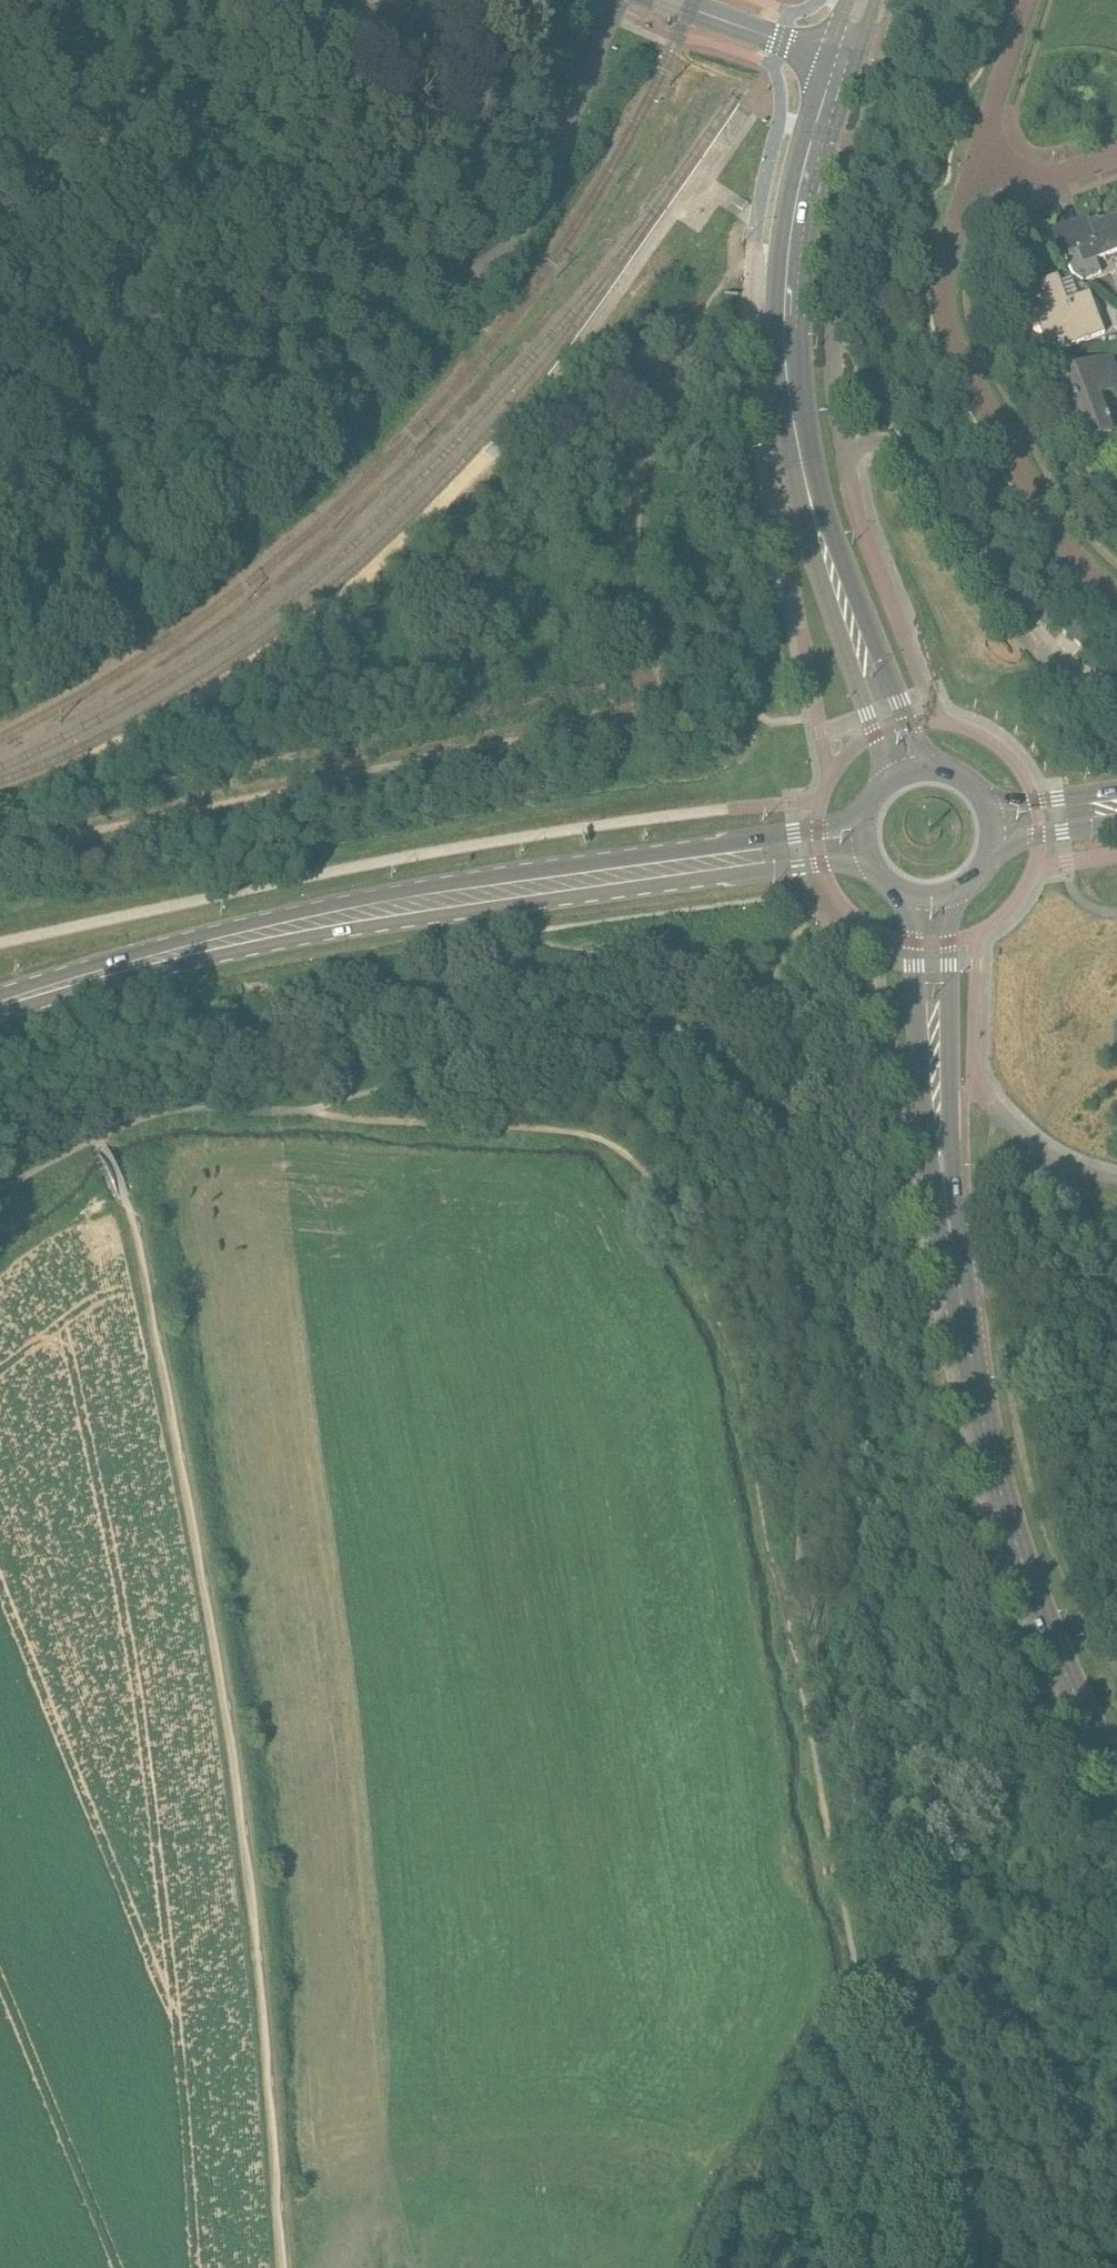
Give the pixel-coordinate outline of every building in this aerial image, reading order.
[(1055,235),(1063,255),(1064,255),(1072,275),(1081,281),(1100,273),(1096,260),(1116,251),(1116,216),(1088,227),(1086,223),(1055,235)] [(1037,255),(1030,265),(1041,273),(1048,262),(1037,255)] [(1104,334),(1099,319),(1089,292),(1067,301),(1058,276),(1040,282),(1049,307),(1033,313),(1048,354),(1104,334)] [(1082,448),(1111,437),(1097,399),(1116,391),(1116,379),(1109,359),(1061,376),(1068,396),(1064,398),(1067,407),(1055,417),(1082,448)] [(1061,632),(1082,649),(1092,637),(1071,620),(1061,632)]
